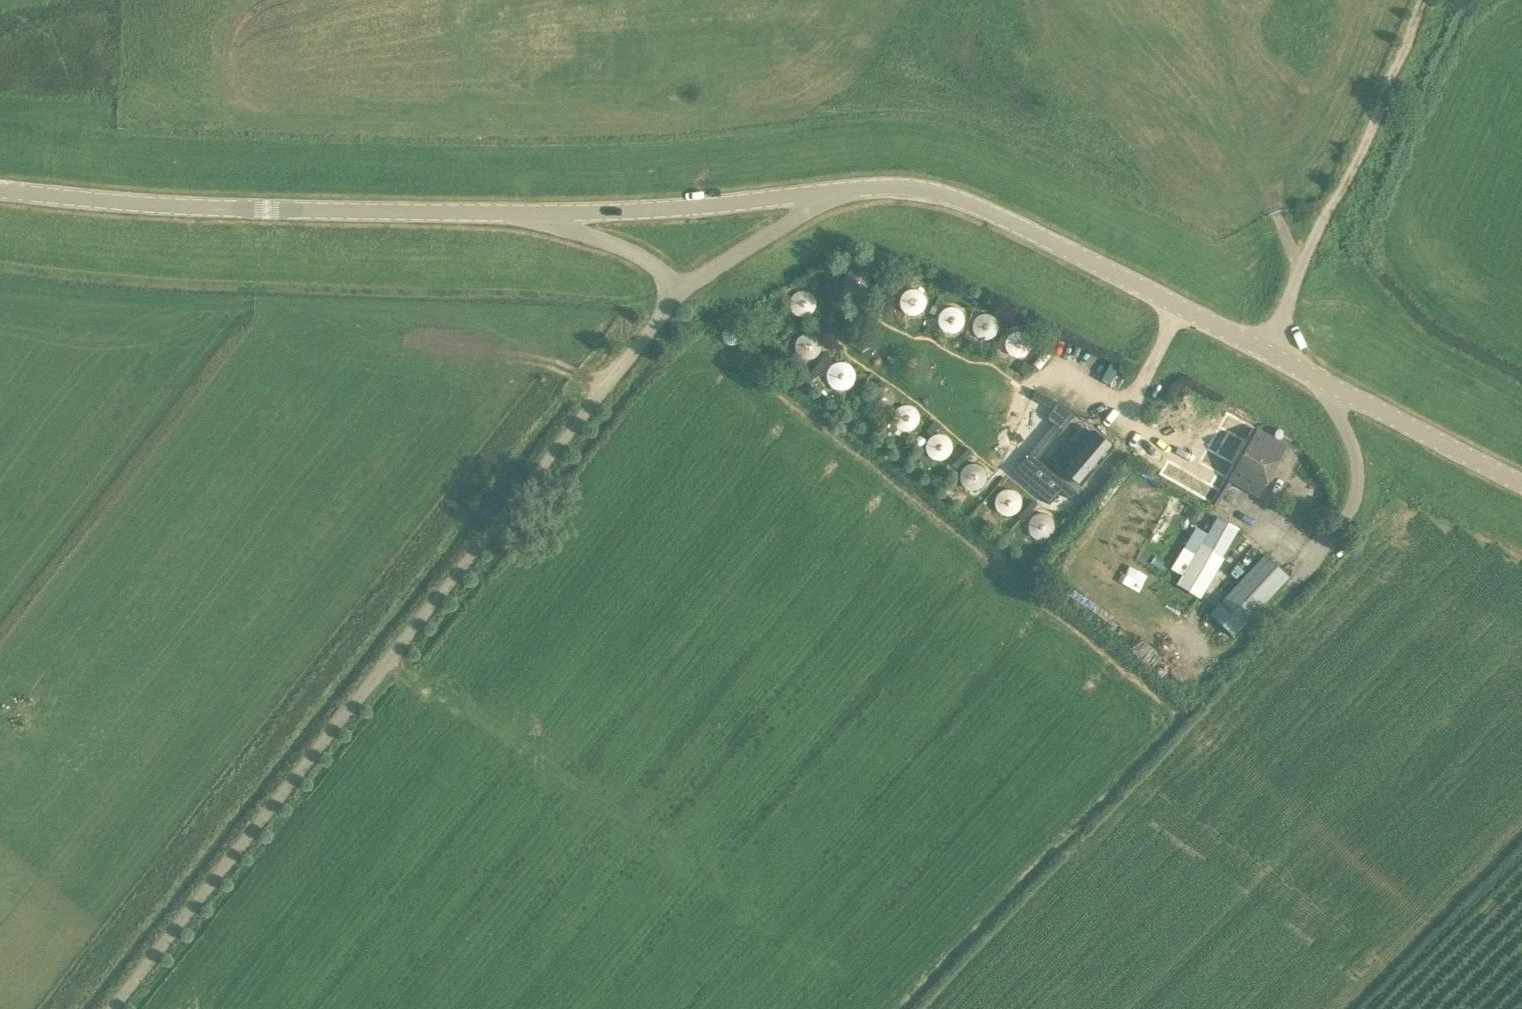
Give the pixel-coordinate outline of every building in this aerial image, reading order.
[(843,279),(853,289),(865,278),(855,268),(843,279)] [(929,304),(915,286),(897,300),(912,319),(929,304)] [(858,316),(870,324),(877,313),(866,305),(858,316)] [(951,309),(944,333),(970,340),(977,316),(951,309)] [(772,329),(772,349),(796,348),(795,328),(772,329)] [(830,387),(851,389),(854,365),(833,362),(830,387)] [(815,365),(809,372),(815,377),(821,371),(815,365)] [(1035,391),(1031,398),(1051,409),(1046,418),(1053,424),(1012,472),(1049,504),(1061,491),(1070,499),(1076,491),(1038,458),(1076,414),(1035,391)] [(1180,440),(1172,455),(1225,488),(1229,480),(1257,430),(1226,412),(1211,442),(1229,451),(1223,462),(1180,440)] [(925,419),(915,436),(925,443),(935,425),(925,419)] [(1286,445),(1257,430),(1229,480),(1257,496),(1286,445)] [(1111,448),(1092,432),(1060,470),(1080,486),(1111,448)] [(960,472),(971,490),(989,479),(978,461),(960,472)] [(1007,502),(993,520),(1014,536),(1027,518),(1007,502)] [(1201,546),(1222,558),(1238,530),(1217,518),(1201,546)] [(1039,520),(1026,527),(1035,543),(1048,536),(1039,520)] [(1289,578),(1265,554),(1208,614),(1234,637),(1289,578)]
